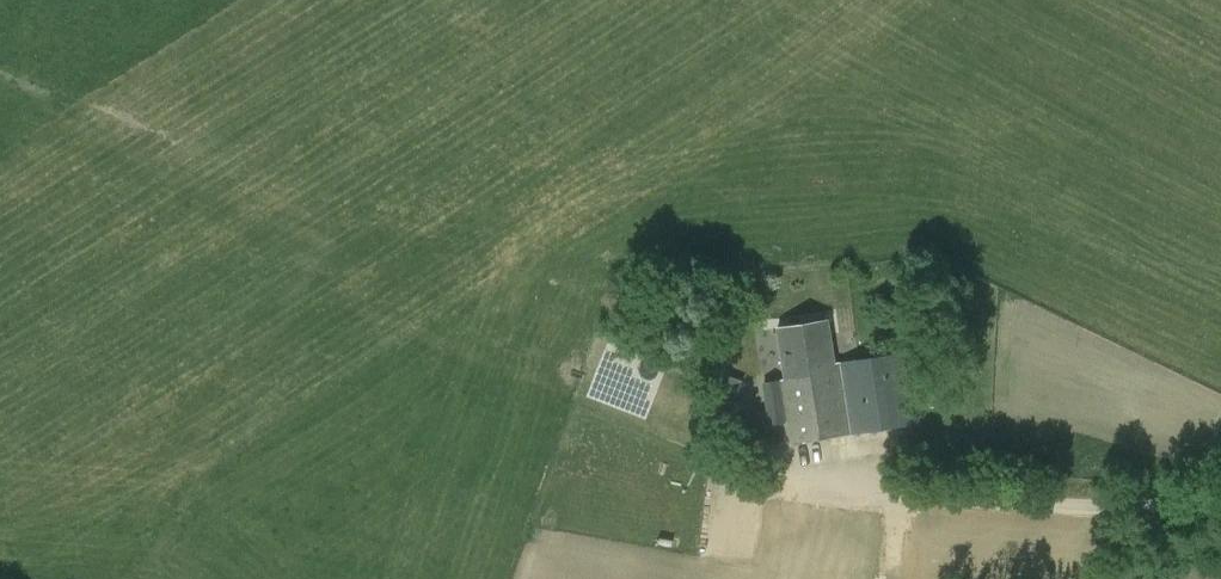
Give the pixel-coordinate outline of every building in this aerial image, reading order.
[(790,442),(914,423),(903,354),(836,364),(829,321),(778,328),(786,380),(781,381),(790,442)]
